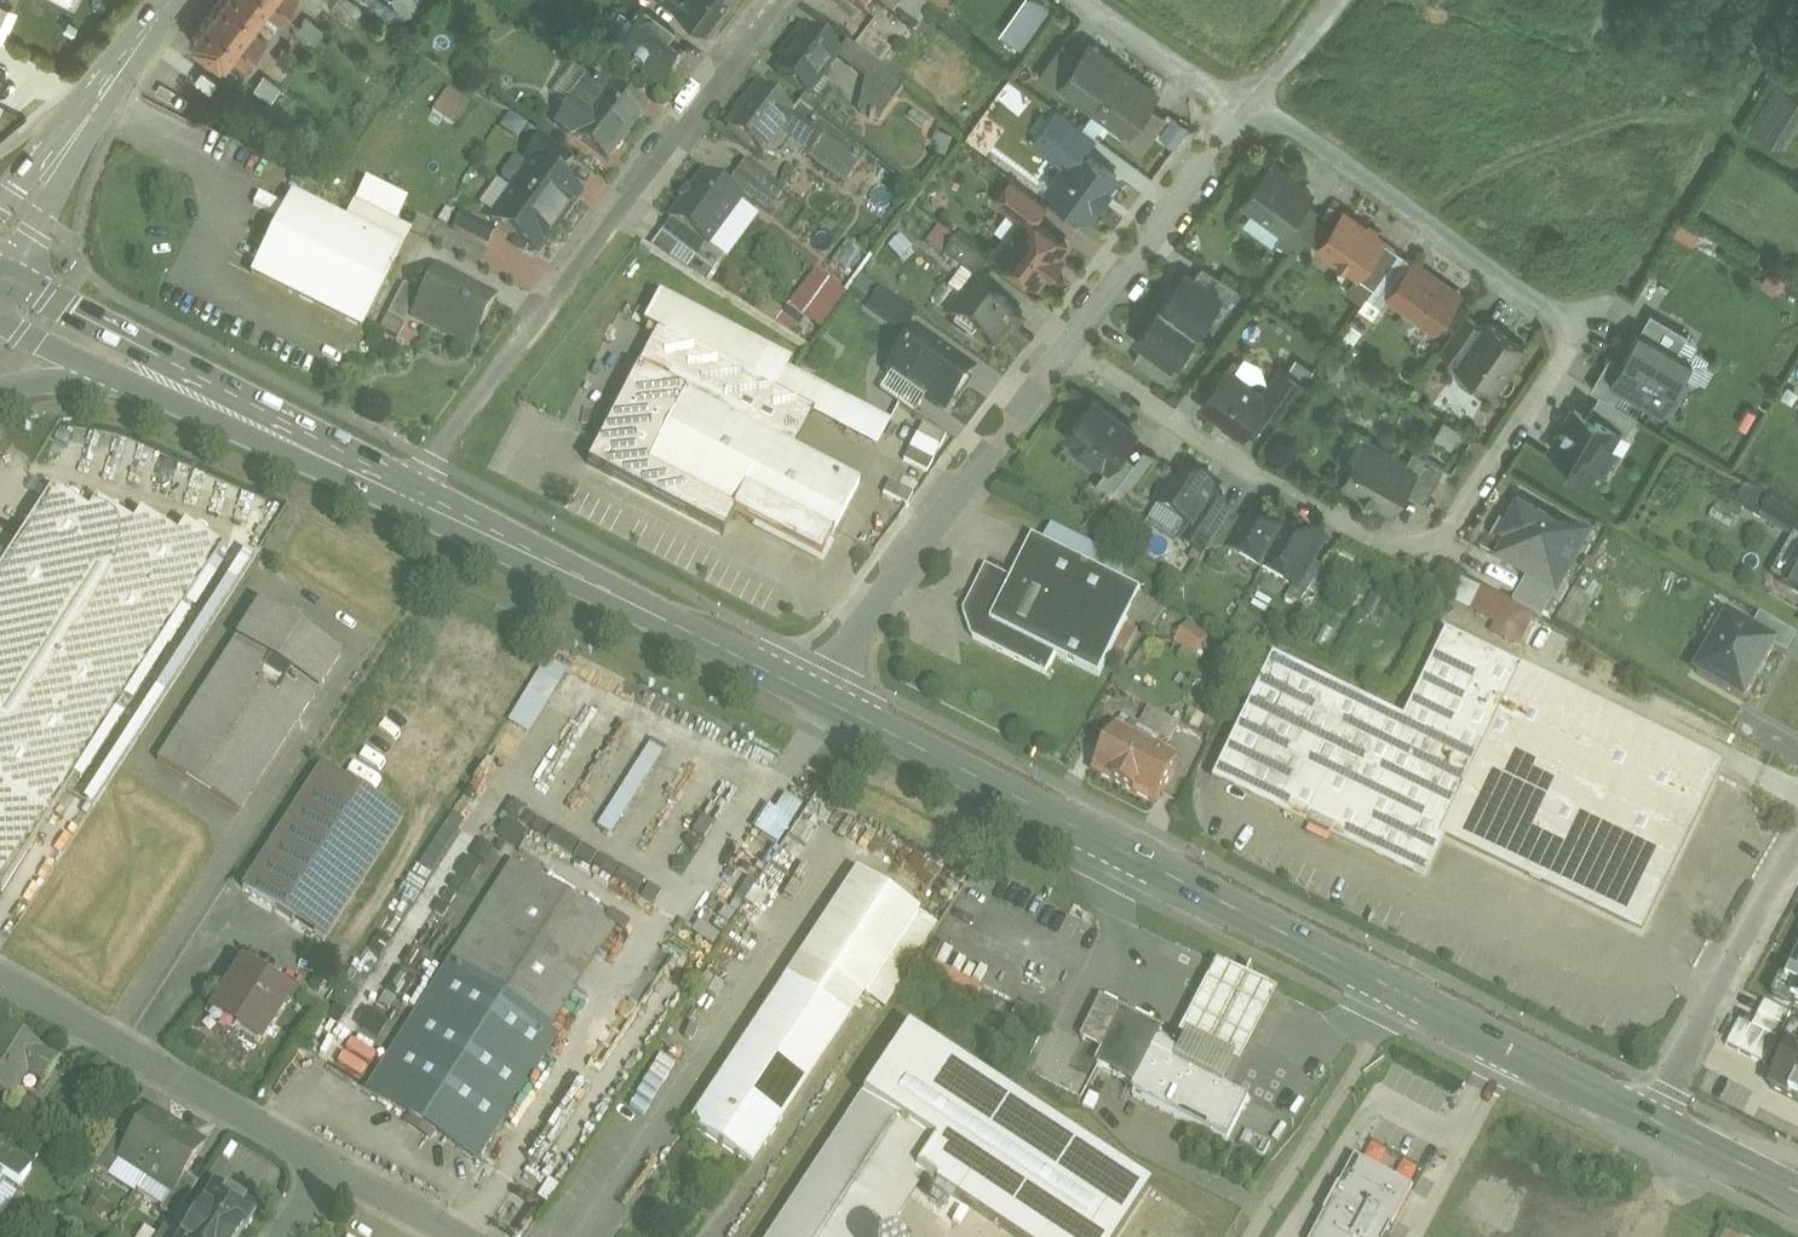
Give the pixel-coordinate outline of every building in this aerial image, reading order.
[(232,0),(222,0),(217,7),(216,6),(208,17),(240,41),(250,27),(257,19),(232,0)] [(257,19),(263,10),(271,0),(232,0),(257,19)] [(279,0),(271,0),(263,10),(280,22),(290,8),(279,0)] [(290,8),(296,0),(279,0),(290,8)] [(706,29),(728,0),(666,0),(706,29)] [(862,14),(872,0),(843,0),(862,14)] [(916,0),(903,0),(896,8),(919,26),(931,11),(920,3),(916,0)] [(1024,47),(1052,8),(1040,0),(1023,0),(1001,31),(1024,47)] [(675,29),(640,3),(630,16),(634,19),(635,18),(666,41),(675,29)] [(11,41),(19,10),(4,6),(0,21),(0,38),(11,41)] [(240,41),(208,17),(190,40),(222,64),(230,54),(240,41)] [(324,31),(307,18),(298,30),(315,42),(324,31)] [(666,41),(635,18),(634,19),(621,38),(617,35),(607,48),(622,59),(622,60),(633,68),(632,68),(633,69),(634,69),(641,74),(641,75),(642,75),(661,89),(686,56),(666,41)] [(274,45),(250,27),(240,41),(256,53),(260,48),(267,53),(274,45)] [(839,55),(804,28),(784,55),(790,59),(777,77),(806,99),(839,55)] [(891,53),(866,34),(854,49),(862,56),(879,68),(891,53)] [(256,53),(240,41),(230,54),(246,67),(256,53)] [(1124,67),(1091,43),(1079,59),(1067,76),(1068,76),(1064,83),(1096,106),(1124,67)] [(1061,47),(1041,75),(1060,89),(1064,83),(1068,76),(1067,76),(1079,59),(1061,47)] [(302,61),(285,48),(276,60),(293,73),(302,61)] [(628,85),(577,48),(566,63),(591,82),(592,81),(607,96),(613,89),(621,95),(628,85)] [(879,68),(862,56),(852,69),(868,81),(860,115),(870,118),(869,121),(873,122),(874,119),(880,120),(905,87),(879,68)] [(9,68),(0,64),(0,87),(9,68)] [(1157,91),(1124,67),(1096,106),(1128,129),(1133,122),(1134,123),(1146,107),(1157,91)] [(280,89),(264,76),(255,88),(271,101),(280,89)] [(1775,83),(1750,126),(1783,145),(1797,120),(1797,96),(1775,83)] [(451,126),(466,104),(442,88),(427,110),(451,126)] [(793,115),(757,88),(727,129),(764,156),(779,136),(808,158),(822,139),(835,149),(842,139),(799,107),(793,115)] [(592,117),(573,103),(557,125),(607,161),(643,113),(621,95),(613,89),(607,96),(592,117)] [(1096,133),(1061,107),(1043,131),(1074,153),(1079,146),(1084,149),(1096,133)] [(1163,120),(1146,107),(1134,123),(1133,122),(1128,129),(1124,135),(1143,148),(1163,120)] [(573,160),(541,137),(525,159),(533,165),(534,164),(558,181),(573,160)] [(1084,149),(1079,146),(1074,153),(1050,186),(1089,214),(1098,201),(1100,203),(1111,188),(1109,186),(1118,174),(1084,149)] [(1312,190),(1272,162),(1246,199),(1285,228),(1289,222),(1312,190)] [(746,163),(729,186),(768,215),(785,192),(746,163)] [(558,181),(534,164),(533,165),(513,193),(558,226),(579,196),(558,181)] [(704,175),(670,220),(709,250),(743,204),(704,175)] [(1048,202),(1013,176),(997,198),(1022,217),(1027,211),(1036,218),(1048,202)] [(558,226),(513,193),(492,222),(537,255),(558,226)] [(403,250),(292,194),(250,277),(361,333),(403,250)] [(1345,210),(1321,244),(1358,271),(1360,272),(1384,238),(1345,210)] [(1022,217),(1001,244),(1003,254),(1039,281),(1049,268),(1053,271),(1062,258),(1059,255),(1068,242),(1036,218),(1027,211),(1022,217)] [(494,233),(462,216),(454,231),(486,248),(494,233)] [(1303,231),(1289,222),(1285,228),(1277,238),(1291,248),(1303,231)] [(1384,238),(1360,272),(1358,271),(1357,273),(1375,285),(1400,249),(1384,238)] [(992,265),(957,239),(943,259),(976,284),(981,278),(982,279),(992,265)] [(1461,294),(1413,259),(1388,294),(1436,329),(1461,294)] [(1241,287),(1204,264),(1194,277),(1221,297),(1220,298),(1228,304),(1241,287)] [(458,286),(438,276),(441,271),(438,269),(424,296),(413,318),(472,348),(474,344),(465,340),(474,323),(481,327),(495,299),(461,282),(458,286)] [(789,304),(823,331),(849,298),(816,271),(789,304)] [(1194,277),(1187,272),(1138,338),(1145,343),(1171,363),(1172,362),(1220,298),(1221,297),(1194,277)] [(982,279),(981,278),(976,284),(950,320),(993,352),(1024,310),(982,279)] [(424,296),(404,286),(388,317),(402,324),(407,315),(413,318),(424,296)] [(642,325),(657,333),(588,465),(724,536),(735,515),(821,560),(860,486),(793,452),(812,416),(878,450),(891,424),(788,370),(793,360),(660,290),(642,325)] [(916,317),(881,292),(870,309),(901,331),(906,330),(916,317)] [(1368,294),(1360,306),(1374,316),(1383,304),(1368,294)] [(1689,333),(1652,311),(1641,329),(1678,351),(1689,333)] [(1466,312),(1441,348),(1458,360),(1484,325),(1466,312)] [(1458,360),(1457,363),(1494,389),(1525,346),(1488,319),(1484,325),(1458,360)] [(1641,329),(1611,379),(1664,410),(1694,360),(1678,351),(1641,329)] [(971,373),(916,335),(913,339),(908,340),(903,347),(904,352),(889,373),(890,374),(891,377),(906,388),(909,387),(944,412),(971,373)] [(1171,363),(1145,343),(1134,358),(1170,382),(1180,368),(1172,362),(1171,363)] [(1263,394),(1227,369),(1225,371),(1218,372),(1213,380),(1214,387),(1203,402),(1229,421),(1239,428),(1246,432),(1264,405),(1269,399),(1263,394)] [(1288,369),(1282,378),(1277,375),(1263,394),(1269,399),(1264,405),(1281,417),(1306,381),(1288,369)] [(1639,415),(1601,393),(1588,415),(1595,419),(1598,415),(1619,428),(1619,429),(1627,434),(1639,415)] [(1094,398),(1067,434),(1109,465),(1110,466),(1122,450),(1137,430),(1094,398)] [(1588,415),(1575,408),(1566,423),(1569,425),(1565,433),(1561,431),(1552,447),(1572,459),(1569,463),(1591,476),(1601,459),(1605,462),(1614,447),(1610,444),(1619,429),(1619,428),(1598,415),(1595,419),(1588,415)] [(914,426),(897,462),(923,474),(940,438),(914,426)] [(1407,463),(1372,443),(1361,462),(1357,460),(1345,481),(1366,493),(1364,496),(1392,512),(1406,487),(1417,468),(1407,463)] [(1445,465),(1415,448),(1407,463),(1417,468),(1406,487),(1426,499),(1445,465)] [(1122,450),(1110,466),(1109,465),(1095,484),(1110,495),(1136,460),(1122,450)] [(1224,489),(1186,464),(1175,480),(1169,482),(1162,492),(1163,499),(1158,507),(1195,531),(1196,532),(1213,506),(1224,489)] [(1595,534),(1517,490),(1491,536),(1504,544),(1494,561),(1559,598),(1595,534)] [(2,894),(222,552),(185,527),(177,539),(140,516),(133,528),(96,504),(89,516),(51,493),(0,573),(0,893),(2,894)] [(1776,496),(1762,520),(1797,541),(1797,509),(1776,496)] [(1213,506),(1196,532),(1195,531),(1185,545),(1196,552),(1190,560),(1200,566),(1209,553),(1232,518),(1213,506)] [(1290,523),(1260,506),(1249,526),(1233,553),(1263,571),(1290,523)] [(1249,526),(1232,517),(1232,518),(1209,553),(1227,564),(1233,553),(1249,526)] [(1321,541),(1290,523),(1263,571),(1294,588),(1310,561),(1321,541)] [(1013,582),(987,569),(964,614),(973,640),(1047,677),(1057,657),(1100,678),(1142,594),(1034,540),(1013,582)] [(1326,570),(1310,561),(1294,588),(1288,599),(1304,608),(1326,570)] [(1490,622),(1486,634),(1518,647),(1531,613),(1448,580),(1439,602),(1490,622)] [(258,603),(158,762),(241,814),(342,656),(258,603)] [(1761,615),(1751,632),(1776,646),(1776,648),(1788,655),(1797,638),(1797,636),(1761,615)] [(1751,632),(1729,619),(1698,674),(1745,701),(1776,648),(1776,646),(1751,632)] [(1207,641),(1187,625),(1175,641),(1195,657),(1207,641)] [(1406,722),(1274,658),(1213,784),(1218,786),(1426,886),(1447,843),(1441,840),(1523,671),(1448,635),(1406,722)] [(1726,769),(1523,671),(1441,840),(1447,843),(1644,938),(1712,798),(1726,769)] [(1123,716),(1117,727),(1152,744),(1157,736),(1170,743),(1180,724),(1149,708),(1141,725),(1123,716)] [(1152,744),(1117,727),(1092,776),(1157,809),(1182,760),(1152,744)] [(320,769),(242,890),(326,943),(403,821),(320,769)] [(774,792),(750,831),(775,846),(799,807),(774,792)] [(512,863),(365,1093),(409,1120),(404,1127),(431,1144),(435,1138),(478,1165),(559,1038),(550,1032),(615,931),(625,937),(631,928),(610,915),(605,922),(512,863)] [(856,870),(687,1125),(751,1167),(865,995),(885,1008),(939,925),(856,870)] [(717,891),(695,926),(678,915),(669,930),(707,954),(739,904),(717,891)] [(441,924),(457,932),(463,920),(447,912),(441,924)] [(1786,985),(1797,990),(1791,1002),(1797,1005),(1797,962),(1786,985)] [(1280,995),(1219,966),(1181,1039),(1187,1042),(1180,1056),(1202,1076),(1226,1089),(1237,1066),(1242,1069),(1280,995)] [(243,968),(217,1010),(237,1022),(233,1029),(258,1045),(288,996),(243,968)] [(1102,1002),(1082,1043),(1103,1053),(1124,1013),(1102,1002)] [(1790,1014),(1766,1002),(1752,1027),(1740,1021),(1727,1046),(1764,1065),(1790,1014)] [(1164,1033),(1124,1013),(1103,1053),(1096,1068),(1135,1088),(1161,1038),(1164,1033)] [(5,1027),(0,1035),(0,1095),(9,1101),(27,1073),(45,1084),(58,1064),(40,1053),(42,1051),(5,1027)] [(772,1236),(891,1236),(927,1183),(1010,1236),(1119,1236),(1152,1187),(910,1028),(772,1236)] [(1180,1056),(1161,1038),(1135,1088),(1132,1094),(1189,1123),(1229,1143),(1250,1101),(1226,1089),(1202,1076),(1180,1056)] [(1791,1048),(1770,1088),(1797,1102),(1797,1052),(1791,1048)] [(149,1112),(119,1158),(147,1176),(177,1129),(149,1112)] [(177,1129),(147,1176),(174,1194),(204,1147),(177,1129)] [(3,1181),(18,1191),(31,1171),(0,1151),(0,1185),(3,1181)] [(1357,1161),(1316,1236),(1392,1236),(1416,1192),(1357,1161)] [(185,1236),(243,1236),(255,1217),(215,1191),(185,1236)]
